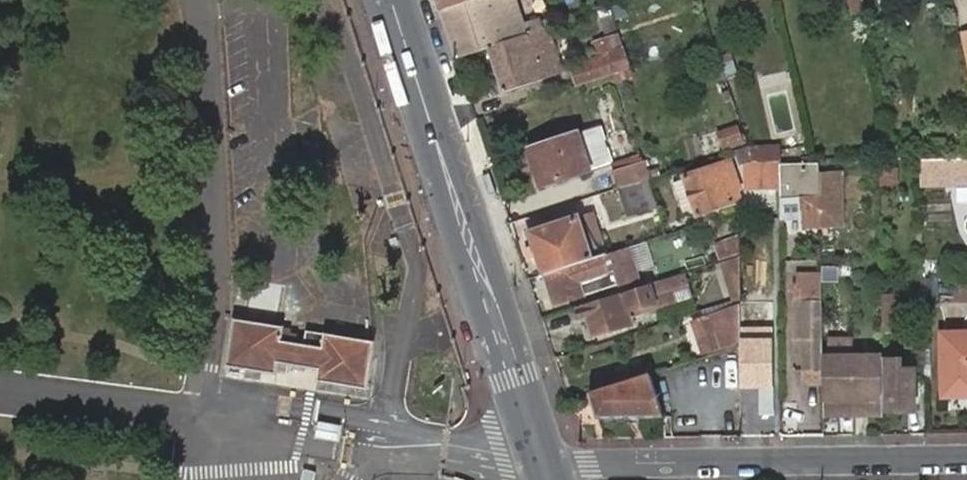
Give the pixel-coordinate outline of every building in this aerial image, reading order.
[(440,13),(477,0),(436,0),(440,13)] [(440,13),(456,60),(487,50),(548,30),(554,28),(552,21),(541,26),(538,24),(523,28),(513,0),(477,0),(440,13)] [(866,14),(863,0),(851,0),(854,16),(866,14)] [(604,77),(605,79),(609,77),(628,71),(609,11),(586,18),(597,55),(599,60),(572,68),(579,85),(604,77)] [(548,30),(487,50),(503,95),(561,74),(548,30)] [(719,150),(743,146),(740,125),(716,129),(719,150)] [(541,187),(614,165),(602,127),(530,150),(541,187)] [(921,141),(921,160),(946,160),(947,140),(921,141)] [(779,149),(747,150),(752,166),(778,165),(779,165),(779,149)] [(752,166),(747,150),(736,153),(741,167),(746,166),(752,166)] [(640,159),(614,166),(618,178),(643,170),(640,159)] [(921,173),(921,185),(948,184),(946,173),(966,173),(966,159),(946,160),(921,160),(921,173)] [(778,165),(752,166),(746,166),(746,190),(778,190),(778,168),(778,165)] [(684,180),(697,218),(742,202),(729,166),(684,180)] [(819,176),(819,168),(781,168),(781,191),(779,191),(779,199),(800,198),(802,227),(820,227),(819,176)] [(898,169),(880,169),(881,200),(898,199),(898,169)] [(646,182),(643,170),(618,178),(622,190),(646,182)] [(841,176),(819,176),(820,227),(842,227),(841,176)] [(691,220),(697,218),(684,180),(677,182),(691,220)] [(622,190),(617,191),(628,220),(658,211),(649,181),(647,181),(646,182),(622,190)] [(607,255),(594,213),(531,233),(544,274),(607,255)] [(720,263),(742,256),(742,242),(734,224),(710,231),(720,263)] [(544,274),(554,307),(583,298),(618,287),(621,295),(640,289),(628,248),(607,255),(544,274)] [(725,307),(732,305),(733,304),(741,301),(741,262),(732,265),(725,267),(727,275),(716,280),(725,307)] [(584,311),(578,313),(580,322),(587,320),(593,338),(624,329),(619,314),(658,301),(660,305),(692,295),(686,274),(650,286),(650,287),(583,308),(584,311)] [(797,277),(798,287),(821,287),(820,276),(797,277)] [(586,306),(621,295),(618,287),(583,298),(586,306)] [(804,387),(822,387),(821,356),(821,350),(821,315),(821,287),(798,287),(793,287),(794,340),(791,340),(791,371),(805,371),(804,387)] [(881,296),(881,308),(895,308),(896,296),(881,296)] [(619,314),(624,329),(631,327),(628,315),(660,305),(658,301),(619,314)] [(736,310),(709,319),(693,325),(703,356),(719,352),(718,349),(741,341),(741,301),(733,304),(736,310)] [(725,307),(707,312),(709,319),(736,310),(733,304),(732,305),(725,307)] [(881,308),(882,333),(895,333),(895,308),(881,308)] [(372,343),(305,332),(303,345),(282,341),(284,329),(236,322),(229,368),(276,375),(278,365),(319,371),(317,381),(365,389),(372,343)] [(942,335),(941,399),(966,400),(966,335),(942,335)] [(742,343),(742,378),(769,378),(770,344),(742,343)] [(882,355),(851,356),(852,400),(882,400),(882,363),(882,357),(882,355)] [(851,356),(821,356),(822,387),(822,400),(852,400),(851,356)] [(882,400),(882,412),(913,412),(913,373),(898,373),(898,368),(898,363),(882,363),(882,400)] [(653,374),(590,393),(597,419),(629,419),(627,412),(639,410),(642,419),(664,419),(653,374)] [(852,400),(822,400),(822,416),(852,416),(852,400)] [(882,400),(852,400),(852,416),(882,415),(882,412),(882,400)] [(627,412),(629,419),(642,419),(639,410),(627,412)] [(317,419),(314,437),(339,441),(341,424),(317,419)] [(302,470),(300,479),(314,479),(316,473),(302,470)]
